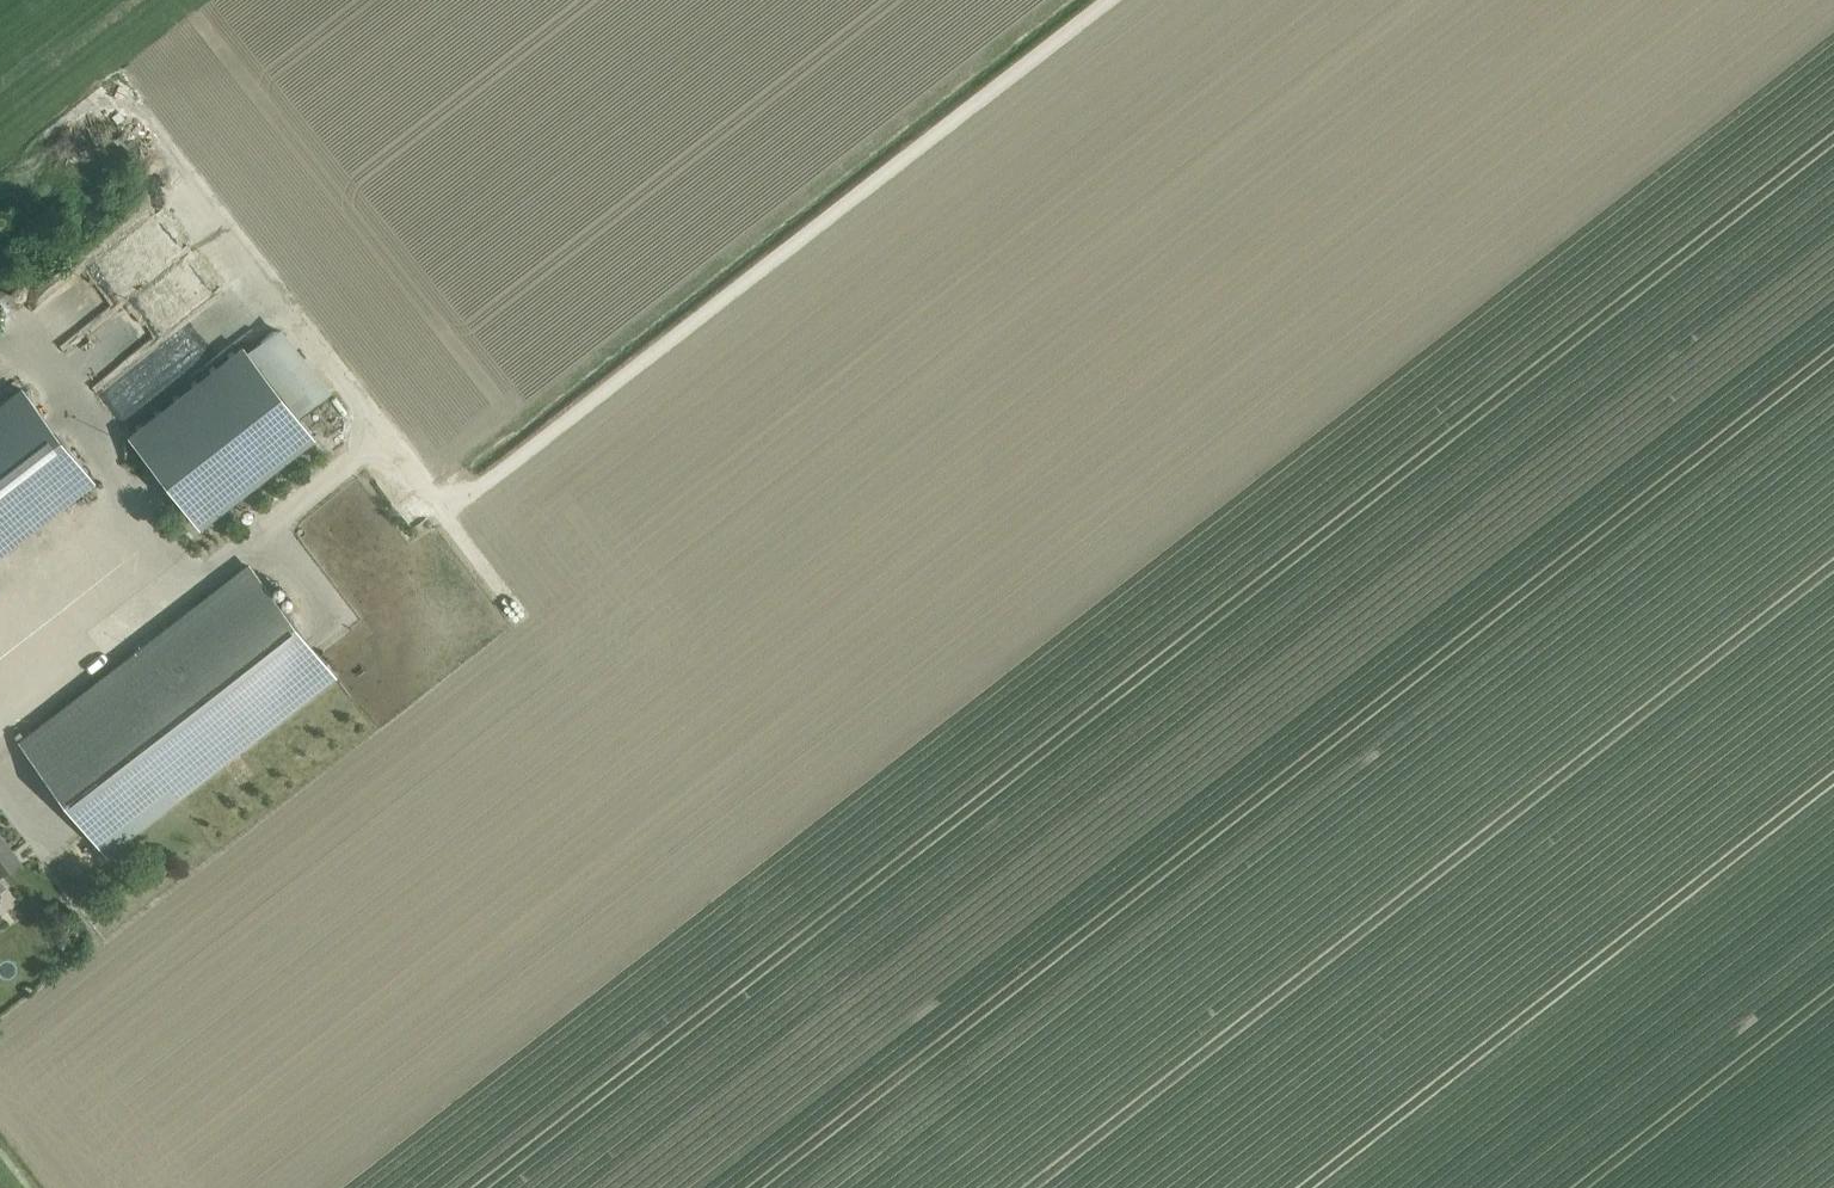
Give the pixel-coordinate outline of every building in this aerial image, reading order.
[(82,152),(96,141),(87,129),(73,139),(82,152)] [(83,294),(43,322),(61,347),(101,318),(86,297),(136,261),(147,277),(154,272),(137,248),(79,288),(83,294)] [(318,426),(344,404),(291,340),(264,362),(318,426)] [(200,526),(313,439),(242,347),(129,435),(200,526)] [(92,481),(21,389),(0,405),(0,553),(92,481)] [(74,555),(86,538),(77,531),(65,549),(74,555)] [(334,674),(317,651),(252,567),(164,635),(161,632),(160,630),(136,649),(137,650),(139,654),(22,745),(87,830),(104,852),(334,674)] [(18,859),(0,836),(0,873),(18,859)]
